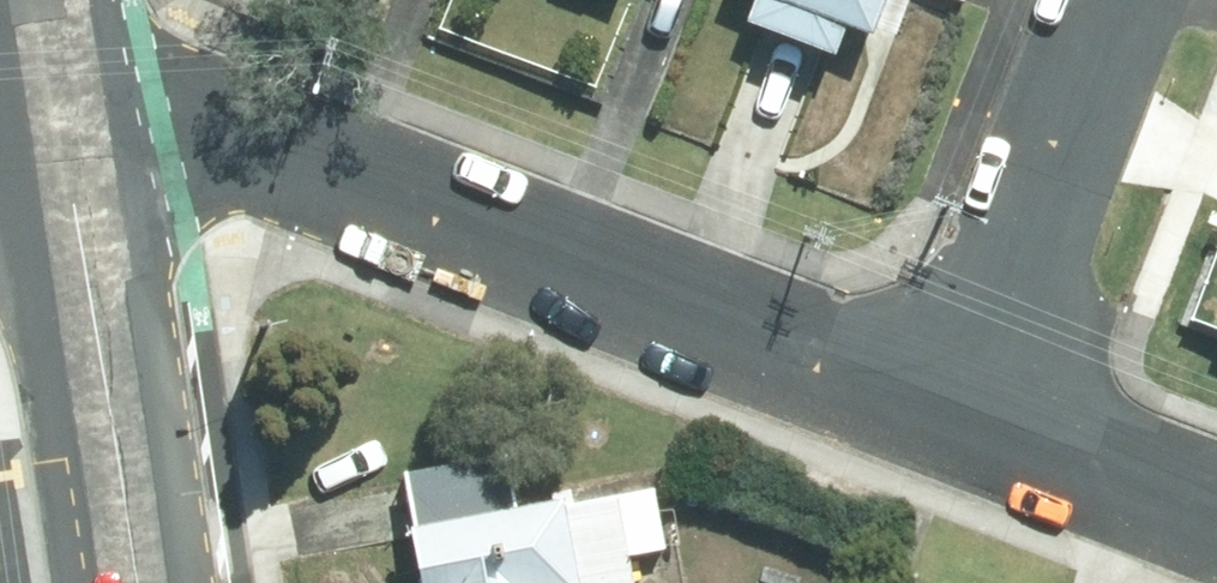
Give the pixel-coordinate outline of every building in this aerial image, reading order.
[(701,15),(866,71),(891,0),(706,0),(701,15)] [(619,559),(659,553),(649,489),(394,528),(404,582),(622,582),(619,559)]
